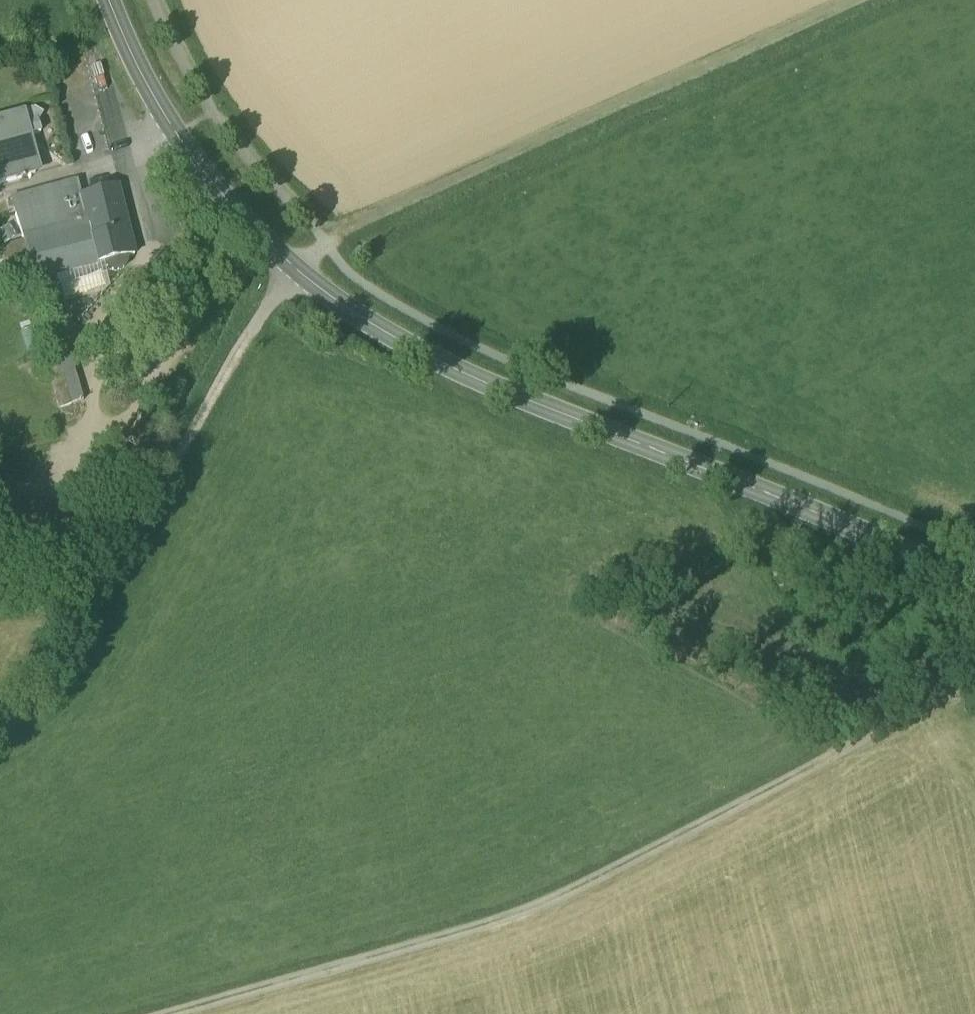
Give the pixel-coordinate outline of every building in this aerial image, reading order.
[(24,113),(0,119),(0,184),(0,185),(35,175),(25,138),(31,136),(40,134),(37,120),(40,114),(34,110),(24,113)] [(41,190),(46,207),(80,198),(81,197),(77,181),(41,190)] [(81,197),(80,198),(87,226),(96,265),(104,263),(106,267),(107,268),(111,271),(113,271),(118,271),(119,271),(123,269),(124,268),(127,263),(127,262),(127,257),(134,255),(118,187),(81,197)] [(13,198),(18,215),(46,207),(41,190),(34,192),(34,193),(13,198)] [(15,216),(23,243),(87,226),(80,198),(46,207),(18,215),(15,216)] [(96,265),(87,226),(23,243),(34,280),(54,274),(55,276),(96,265)] [(34,280),(23,243),(0,249),(0,272),(5,287),(34,280)] [(107,275),(104,263),(96,265),(55,276),(57,281),(59,287),(107,275)] [(57,281),(55,276),(54,274),(34,280),(56,352),(44,355),(60,408),(72,405),(83,401),(63,333),(71,330),(63,304),(59,290),(60,290),(59,287),(57,281)] [(107,275),(59,287),(60,290),(59,290),(63,304),(104,293),(111,286),(107,275)]
